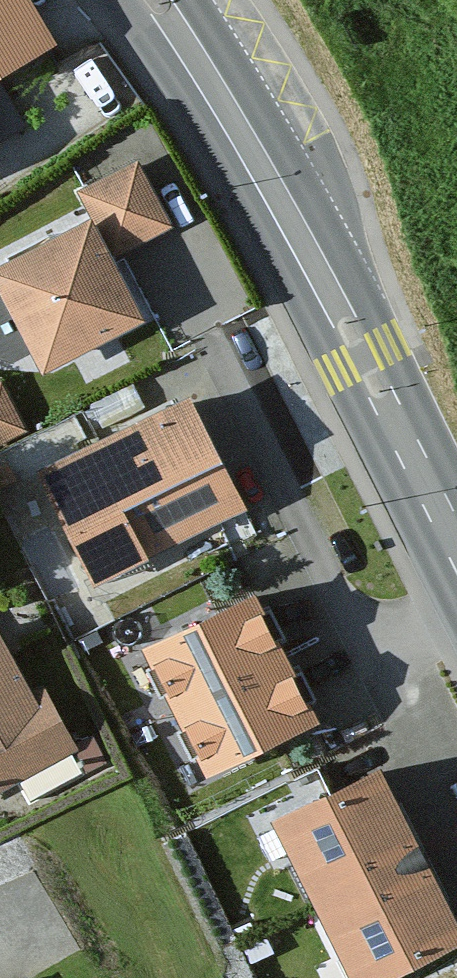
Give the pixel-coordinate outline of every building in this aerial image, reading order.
[(47,25),(32,0),(0,0),(0,52),(47,25)] [(144,169),(89,194),(118,257),(173,233),(144,169)] [(0,275),(0,284),(49,376),(152,322),(118,257),(100,223),(0,275)] [(23,432),(0,390),(0,444),(23,432)] [(189,405),(41,477),(92,583),(241,511),(189,405)] [(262,606),(150,659),(209,782),(321,728),(262,606)] [(68,753),(0,629),(0,790),(68,753)] [(394,774),(282,821),(319,908),(431,862),(394,774)] [(319,908),(348,977),(408,977),(456,958),(456,926),(431,862),(319,908)]
